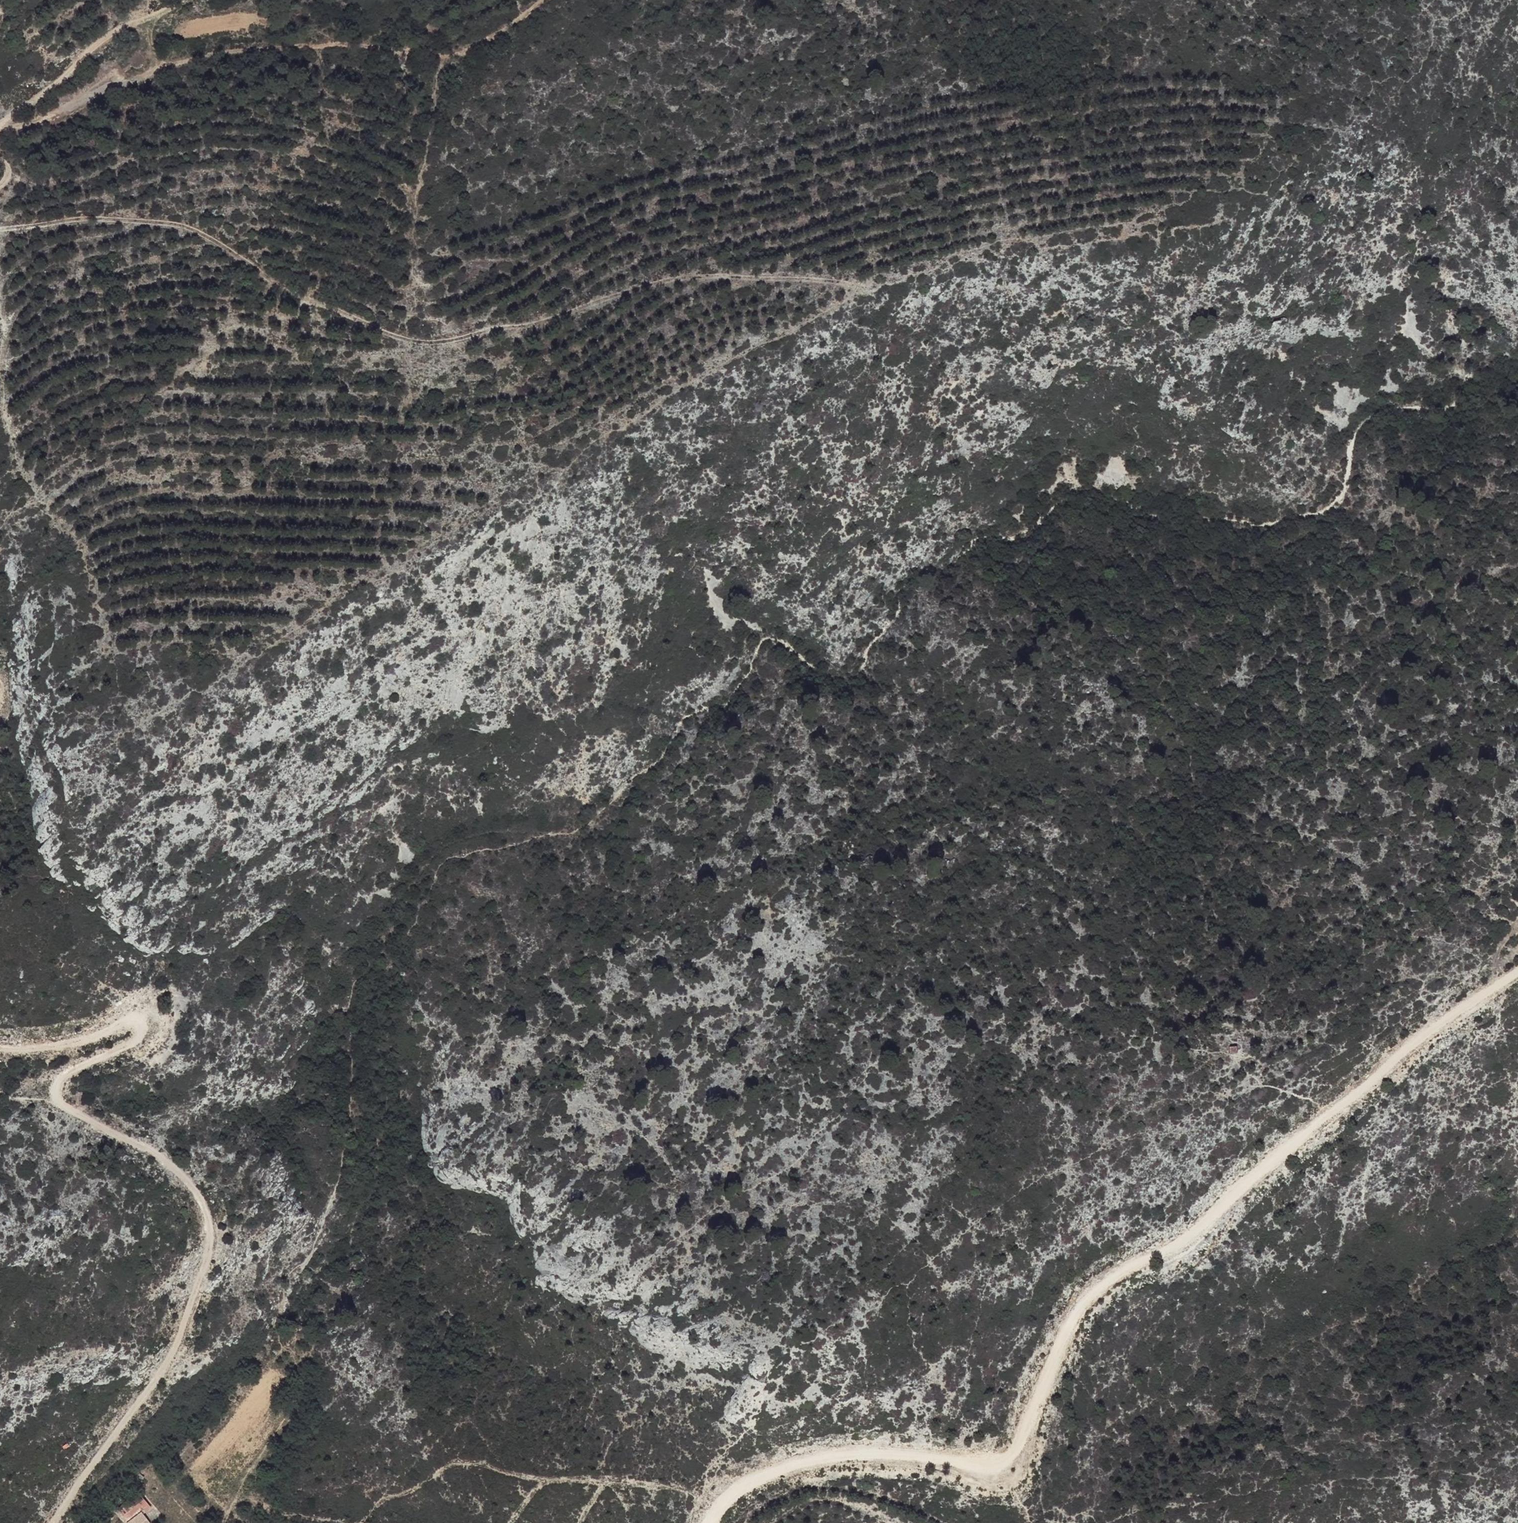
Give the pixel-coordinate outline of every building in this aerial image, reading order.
[(111,1519),(114,1522),(130,1522),(139,1515),(130,1503),(111,1519)]
